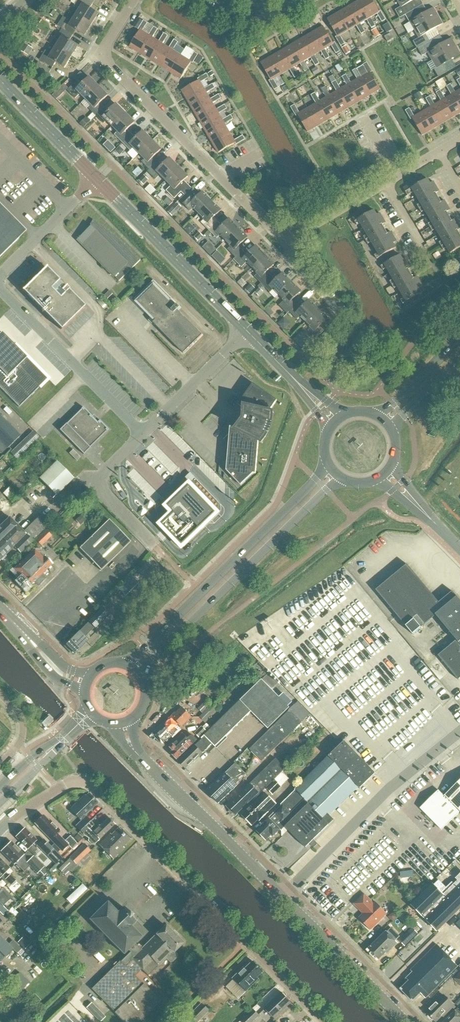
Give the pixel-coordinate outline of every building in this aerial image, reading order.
[(90,9),(93,4),(88,0),(78,0),(74,5),(80,9),(76,15),(92,25),(98,14),(90,9)] [(386,20),(381,11),(379,12),(372,0),(361,0),(359,2),(369,19),(371,18),(377,14),(382,23),(386,20)] [(401,7),(395,11),(400,19),(405,16),(414,10),(410,3),(415,0),(396,0),(401,7)] [(376,26),(371,18),(369,19),(359,2),(349,8),(359,25),(361,24),(367,20),(372,29),(376,26)] [(366,32),(361,24),(359,25),(349,8),(338,14),(348,31),(356,26),(362,35),(366,32)] [(439,16),(434,8),(427,12),(418,17),(414,10),(405,16),(409,22),(404,25),(409,33),(414,30),(439,16)] [(340,36),(348,31),(338,14),(328,20),(337,37),(336,38),(341,47),(345,44),(340,36)] [(85,36),(92,25),(76,15),(72,22),(68,20),(62,29),(73,36),(76,31),(85,36)] [(426,34),(443,24),(439,16),(414,30),(419,38),(413,42),(417,49),(430,41),(426,34)] [(138,19),(133,26),(138,30),(143,22),(138,19)] [(151,37),(149,36),(143,32),(148,23),(144,21),(138,30),(140,31),(130,47),(140,54),(151,37)] [(383,26),(387,33),(392,30),(388,24),(383,26)] [(41,38),(45,31),(37,26),(33,33),(41,38)] [(161,43),(159,42),(153,38),(158,30),(154,27),(149,36),(151,37),(140,54),(150,60),(161,43)] [(340,52),(335,43),(333,44),(324,27),(313,33),(323,50),(325,49),(331,46),(336,54),(338,53),(340,52)] [(70,41),(73,36),(62,29),(57,39),(60,41),(56,48),(71,57),(78,46),(70,41)] [(376,38),(380,35),(376,29),(372,32),(376,38)] [(171,50),(169,48),(163,44),(168,36),(164,33),(159,42),(161,43),(150,60),(160,66),(171,50)] [(330,58),(325,49),(323,50),(313,33),(303,39),(313,56),(315,55),(321,52),(326,60),(330,58)] [(388,42),(394,39),(391,33),(384,37),(388,42)] [(432,61),(456,46),(452,38),(427,53),(432,61)] [(320,64),(315,55),(313,56),(303,39),(292,45),(302,62),(304,61),(311,58),(316,66),(320,64)] [(171,73),(181,56),(173,51),(179,42),(174,40),(169,48),(171,50),(160,66),(171,73)] [(420,54),(433,47),(430,42),(417,49),(420,54)] [(29,56),(33,49),(24,44),(20,51),(29,56)] [(309,70),(304,61),(302,62),(292,45),(282,51),(292,69),(294,67),(300,64),(305,72),(309,70)] [(346,55),(350,52),(346,46),(342,48),(346,55)] [(459,55),(459,53),(456,46),(432,61),(437,69),(459,55)] [(65,68),(71,57),(56,48),(52,54),(46,51),(40,60),(53,68),(56,63),(65,68)] [(299,76),(294,67),(292,69),(282,51),(272,57),(282,75),(290,70),(295,78),(299,76)] [(193,64),(199,55),(194,52),(189,61),(181,56),(171,73),(181,79),(191,63),(193,64)] [(199,65),(203,58),(199,56),(195,62),(199,65)] [(274,79),(282,75),(272,57),(261,64),(271,80),(269,81),(275,90),(279,88),(274,79)] [(381,90),(371,73),(372,72),(367,63),(357,69),(362,78),(360,79),(370,96),(381,90)] [(360,79),(362,78),(357,69),(353,71),(358,80),(351,84),(350,85),(360,102),(370,96),(360,79)] [(182,91),(188,101),(206,91),(204,89),(201,83),(209,78),(207,74),(198,79),(199,81),(182,91)] [(350,85),(351,84),(346,75),(342,77),(347,86),(341,90),(339,91),(349,108),(360,102),(350,85)] [(86,99),(99,87),(90,77),(81,86),(77,82),(68,91),(76,99),(81,94),(86,99)] [(339,91),(341,90),(336,81),(332,83),(337,92),(331,96),(329,97),(339,114),(349,108),(339,91)] [(59,98),(68,88),(64,84),(55,94),(59,98)] [(213,84),(204,89),(206,91),(188,101),(194,112),(212,102),(210,100),(207,93),(215,88),(213,84)] [(456,93),(451,85),(447,87),(452,96),(445,99),(444,100),(454,118),(459,114),(459,105),(454,94),(456,93)] [(108,96),(99,87),(86,99),(92,105),(88,108),(96,116),(105,107),(101,103),(108,96)] [(329,97),(331,96),(326,87),(322,90),(327,98),(320,102),(319,103),(329,120),(339,114),(329,97)] [(444,100),(445,99),(440,91),(436,93),(441,102),(435,105),(433,106),(443,124),(454,118),(444,100)] [(319,103),(320,102),(315,93),(311,96),(316,104),(308,109),(318,126),(329,120),(319,103)] [(219,95),(210,100),(212,102),(194,112),(200,122),(218,112),(216,110),(213,104),(221,99),(219,95)] [(433,106),(435,105),(430,97),(426,99),(431,108),(423,112),(433,130),(443,124),(433,106)] [(318,126),(308,109),(303,100),(298,104),(299,106),(297,108),(295,105),(291,108),(296,117),(298,116),(308,132),(318,126)] [(113,126),(126,114),(116,105),(109,112),(105,107),(96,116),(104,124),(107,121),(113,126)] [(225,105),(216,110),(218,112),(200,122),(206,132),(224,122),(223,120),(219,114),(228,109),(225,105)] [(433,130),(423,112),(415,117),(410,109),(406,111),(411,120),(413,119),(422,136),(433,130)] [(135,123),(126,114),(113,126),(118,132),(115,135),(123,143),(132,134),(128,130),(135,123)] [(231,115),(223,120),(224,122),(206,132),(212,143),(230,133),(225,125),(234,120),(231,115)] [(84,128),(91,122),(87,117),(79,124),(84,128)] [(140,153),(152,141),(143,132),(136,139),(132,134),(123,143),(131,151),(134,148),(140,153)] [(234,141),(230,133),(212,143),(219,153),(235,144),(236,145),(245,140),(243,136),(234,141)] [(161,150),(152,141),(140,153),(145,159),(142,162),(150,170),(159,161),(154,157),(161,150)] [(120,156),(125,151),(120,147),(115,151),(120,156)] [(168,178),(179,168),(170,159),(163,166),(159,161),(150,170),(148,172),(156,180),(163,173),(168,178)] [(188,177),(179,168),(168,178),(174,184),(167,191),(175,199),(182,192),(185,196),(192,189),(188,185),(186,186),(182,183),(188,177)] [(138,179),(143,174),(137,169),(133,174),(138,179)] [(144,185),(149,180),(144,175),(139,181),(144,185)] [(418,198),(436,187),(434,182),(430,184),(428,179),(425,181),(421,183),(418,185),(415,187),(412,189),(408,191),(406,192),(408,196),(414,193),(418,198)] [(439,192),(436,187),(418,198),(421,204),(417,206),(420,209),(439,198),(436,194),(439,192)] [(199,214),(212,202),(203,192),(200,195),(193,188),(192,189),(185,196),(180,201),(191,212),(194,208),(199,214)] [(441,203),(439,198),(420,209),(422,213),(425,211),(429,217),(447,206),(445,201),(441,203)] [(221,211),(212,202),(199,214),(205,220),(202,223),(209,231),(218,222),(214,218),(221,211)] [(450,210),(447,206),(429,217),(432,222),(428,224),(431,228),(450,217),(447,212),(450,210)] [(374,210),(368,214),(365,216),(362,218),(358,220),(355,222),(357,226),(361,224),(364,229),(383,218),(380,213),(377,215),(374,210)] [(452,221),(450,217),(431,228),(433,232),(436,230),(440,235),(458,225),(455,220),(452,221)] [(386,223),(383,218),(364,229),(367,235),(364,237),(366,241),(385,229),(383,225),(386,223)] [(0,219),(0,257),(19,239),(0,219)] [(226,241),(239,229),(230,219),(222,226),(218,222),(209,231),(217,239),(220,235),(226,241)] [(141,261),(125,245),(119,239),(113,234),(107,229),(100,225),(93,220),(86,233),(91,238),(83,245),(120,281),(141,261)] [(190,235),(195,229),(190,224),(184,229),(190,235)] [(458,225),(440,235),(443,241),(439,243),(441,247),(459,236),(459,234),(458,231),(459,230),(459,228),(458,225)] [(248,238),(239,229),(226,241),(231,247),(228,250),(236,258),(243,251),(245,249),(241,245),(248,238)] [(375,248),(394,237),(391,232),(388,234),(385,229),(366,241),(368,244),(372,242),(375,248)] [(198,241),(203,237),(199,233),(194,237),(198,241)] [(441,247),(444,251),(447,248),(451,254),(459,249),(459,236),(441,247)] [(397,242),(394,237),(375,248),(378,253),(375,255),(377,259),(396,248),(394,244),(397,242)] [(253,268),(265,256),(256,246),(247,255),(243,251),(236,258),(234,260),(242,268),(247,263),(253,268)] [(221,260),(214,254),(210,257),(218,264),(221,260)] [(400,255),(381,266),(384,271),(387,269),(390,274),(409,263),(406,258),(403,260),(400,255)] [(272,276),(267,272),(274,265),(265,256),(253,268),(258,274),(255,277),(263,285),(272,276)] [(412,268),(409,263),(390,274),(394,280),(390,282),(392,285),(411,274),(409,270),(412,268)] [(46,267),(38,275),(22,291),(61,330),(85,307),(69,290),(66,287),(65,287),(65,288),(59,282),(59,281),(46,267)] [(279,295),(292,283),(283,273),(276,280),(272,276),(263,285),(270,293),(274,290),(279,295)] [(414,279),(411,274),(392,285),(394,289),(398,287),(401,293),(420,282),(417,277),(414,279)] [(154,281),(135,299),(156,321),(154,323),(184,354),(203,335),(178,311),(180,308),(177,305),(175,307),(170,302),(172,300),(154,281)] [(423,286),(420,282),(401,293),(404,298),(401,300),(403,304),(407,302),(410,300),(413,299),(416,297),(422,293),(420,288),(423,286)] [(292,301),(301,292),(292,283),(279,295),(285,301),(280,306),(287,314),(290,312),(296,305),(292,301)] [(250,294),(255,289),(251,284),(245,289),(250,294)] [(107,300),(113,294),(110,291),(104,297),(107,300)] [(319,310),(310,300),(303,307),(298,303),(296,305),(290,312),(297,320),(300,317),(306,322),(319,310)] [(321,326),(328,319),(319,310),(306,322),(311,328),(308,331),(316,339),(325,330),(321,326)] [(19,408),(39,387),(41,389),(42,388),(40,387),(48,379),(26,357),(15,347),(17,345),(16,344),(14,345),(1,332),(0,334),(0,389),(19,408)] [(306,351),(311,345),(307,341),(302,347),(306,351)] [(230,427),(227,471),(241,487),(254,474),(256,474),(259,442),(263,444),(265,443),(268,441),(270,439),(272,436),(274,434),(275,431),(276,428),(276,425),(277,422),(276,419),(275,416),(274,413),(270,412),(277,401),(253,384),(247,393),(245,391),(241,397),(243,399),(238,405),(244,409),(244,420),(237,428),(230,427)] [(97,423),(91,418),(92,417),(83,407),(81,409),(81,410),(66,424),(59,430),(83,455),(90,448),(106,432),(107,432),(109,430),(99,421),(97,422),(98,423),(97,423)] [(0,418),(0,440),(8,448),(19,437),(0,418)] [(32,431),(12,452),(18,458),(38,437),(32,431)] [(80,457),(73,450),(69,454),(76,461),(80,457)] [(56,496),(73,479),(56,462),(39,479),(56,496)] [(20,494),(11,485),(3,494),(12,502),(20,494)] [(163,524),(185,546),(190,542),(188,540),(201,526),(203,528),(218,513),(190,485),(169,506),(175,512),(163,524)] [(24,531),(10,517),(0,527),(0,560),(1,560),(3,560),(6,556),(6,554),(14,546),(21,553),(33,541),(50,524),(41,515),(24,531)] [(80,526),(86,520),(81,515),(75,521),(80,526)] [(131,542),(109,520),(80,548),(101,570),(131,542)] [(42,547),(53,537),(46,530),(35,541),(42,547)] [(41,575),(53,564),(46,557),(44,559),(35,550),(15,570),(24,579),(22,581),(22,584),(25,587),(28,587),(29,587),(35,581),(38,585),(45,579),(41,575)] [(376,590),(413,635),(435,617),(455,642),(438,656),(458,680),(459,679),(459,600),(453,592),(439,603),(407,564),(376,590)] [(64,644),(74,654),(88,641),(84,637),(96,626),(97,627),(107,617),(100,609),(64,644)] [(269,672),(259,662),(254,668),(259,673),(264,678),(269,672)] [(263,680),(262,681),(205,736),(206,736),(213,744),(216,747),(252,712),(268,729),(290,707),(289,706),(293,702),(285,693),(280,697),(263,680)] [(203,714),(213,704),(208,699),(198,709),(203,714)] [(214,703),(213,704),(200,717),(205,722),(219,708),(214,703)] [(183,727),(193,718),(183,708),(171,719),(170,718),(153,735),(164,746),(172,737),(174,737),(182,730),(180,728),(182,727),(183,727)] [(262,762),(302,723),(290,711),(250,750),(262,762)] [(46,728),(53,720),(49,716),(41,724),(46,728)] [(201,739),(208,732),(202,726),(195,733),(201,739)] [(178,760),(198,740),(193,735),(189,739),(183,733),(178,739),(178,741),(171,748),(174,751),(171,753),(178,760)] [(197,759),(213,744),(206,736),(203,739),(180,762),(186,768),(196,758),(197,759)] [(345,742),(320,766),(349,797),(359,788),(360,789),(376,774),(345,742)] [(275,780),(286,769),(276,759),(229,805),(238,814),(259,793),(260,795),(266,789),(275,780)] [(237,784),(247,774),(236,763),(207,791),(219,804),(238,785),(237,784)] [(349,797),(320,766),(295,790),(296,790),(305,800),(325,820),(330,816),(349,797)] [(281,787),(275,780),(266,789),(273,796),(282,787),(281,787)] [(444,797),(439,791),(420,808),(441,830),(459,812),(459,781),(444,797)] [(282,823),(305,800),(296,790),(281,805),(282,806),(269,818),(278,827),(282,823)] [(266,794),(243,817),(244,818),(244,820),(247,822),(249,822),(252,826),(258,820),(259,821),(268,812),(276,804),(266,794)] [(74,805),(70,809),(80,819),(97,803),(91,797),(88,799),(85,795),(74,805)] [(325,820),(305,800),(282,823),(305,848),(334,820),(330,816),(325,820)] [(43,816),(35,824),(55,844),(51,847),(53,849),(57,853),(60,850),(62,851),(68,845),(72,849),(77,844),(70,836),(65,841),(57,833),(60,830),(49,820),(48,821),(43,816)] [(86,816),(76,826),(80,831),(90,821),(86,816)] [(280,829),(278,827),(269,818),(265,822),(266,823),(258,831),(266,840),(272,834),(273,836),(280,829)] [(83,834),(82,835),(84,836),(88,839),(88,841),(91,845),(94,844),(98,840),(99,840),(114,825),(113,824),(114,822),(111,819),(108,819),(99,827),(98,825),(92,832),(90,830),(85,835),(83,834)] [(90,821),(80,831),(83,834),(85,835),(90,830),(94,826),(90,821)] [(32,844),(36,840),(35,839),(36,838),(34,836),(32,835),(25,828),(24,829),(22,829),(20,831),(20,833),(16,837),(34,856),(39,851),(32,844)] [(122,847),(130,839),(119,828),(111,835),(110,834),(99,845),(112,859),(123,848),(122,847)] [(44,840),(38,846),(46,855),(52,849),(44,840)] [(30,866),(26,863),(21,858),(23,856),(22,854),(19,850),(17,850),(10,843),(6,847),(5,846),(1,850),(1,851),(14,865),(15,863),(24,872),(30,866)] [(83,844),(64,864),(74,875),(83,867),(91,858),(87,855),(88,854),(90,851),(83,844)] [(33,856),(26,863),(30,866),(37,874),(44,868),(33,856)] [(16,881),(10,875),(9,876),(5,872),(9,869),(7,867),(7,866),(5,864),(4,864),(0,860),(0,878),(7,885),(9,884),(11,886),(16,881)] [(401,879),(414,877),(413,870),(400,872),(401,879)] [(459,910),(459,875),(456,879),(458,881),(454,885),(452,883),(446,888),(439,881),(434,885),(433,884),(411,905),(438,932),(459,910)] [(12,898),(2,889),(1,891),(0,890),(0,905),(1,907),(2,908),(3,907),(12,898)] [(374,904),(364,894),(354,904),(363,914),(359,919),(370,930),(387,914),(376,902),(374,904)] [(135,943),(141,937),(130,926),(136,921),(124,907),(118,913),(107,903),(90,920),(123,954),(128,950),(130,952),(137,946),(135,943)] [(17,926),(26,918),(18,909),(9,918),(17,926)] [(393,922),(398,917),(393,912),(388,917),(393,922)] [(397,930),(392,924),(385,930),(386,932),(367,950),(377,961),(386,953),(387,954),(398,943),(391,936),(397,930)] [(165,926),(141,950),(137,946),(130,952),(121,962),(120,961),(92,990),(115,1013),(114,1013),(123,1021),(140,1021),(161,1001),(144,984),(143,984),(135,976),(141,970),(148,976),(166,958),(170,961),(172,961),(176,957),(176,955),(173,953),(183,943),(165,926)] [(405,946),(418,934),(413,928),(400,941),(405,946)] [(12,949),(8,945),(0,937),(0,962),(12,949)] [(17,945),(12,949),(17,954),(21,949),(17,945)] [(426,998),(459,967),(437,945),(411,970),(413,973),(407,979),(409,981),(401,989),(413,1001),(421,993),(426,998)] [(257,977),(263,971),(253,962),(246,969),(244,968),(234,978),(246,991),(258,979),(257,977)] [(21,991),(28,982),(16,972),(9,980),(21,991)] [(275,1018),(292,1003),(282,993),(266,1008),(275,1018)] [(448,1015),(456,1007),(443,995),(426,1012),(436,1021),(446,1012),(448,1015)] [(105,1017),(91,1003),(86,1007),(100,1021),(105,1017)] [(209,1011),(201,1003),(182,1021),(198,1021),(209,1011)] [(444,1021),(459,1021),(459,1006),(444,1021)] [(82,1010),(94,1021),(97,1021),(84,1008),(82,1010)] [(260,1016),(254,1010),(242,1021),(241,1021),(240,1021),(253,1021),(260,1016)]
